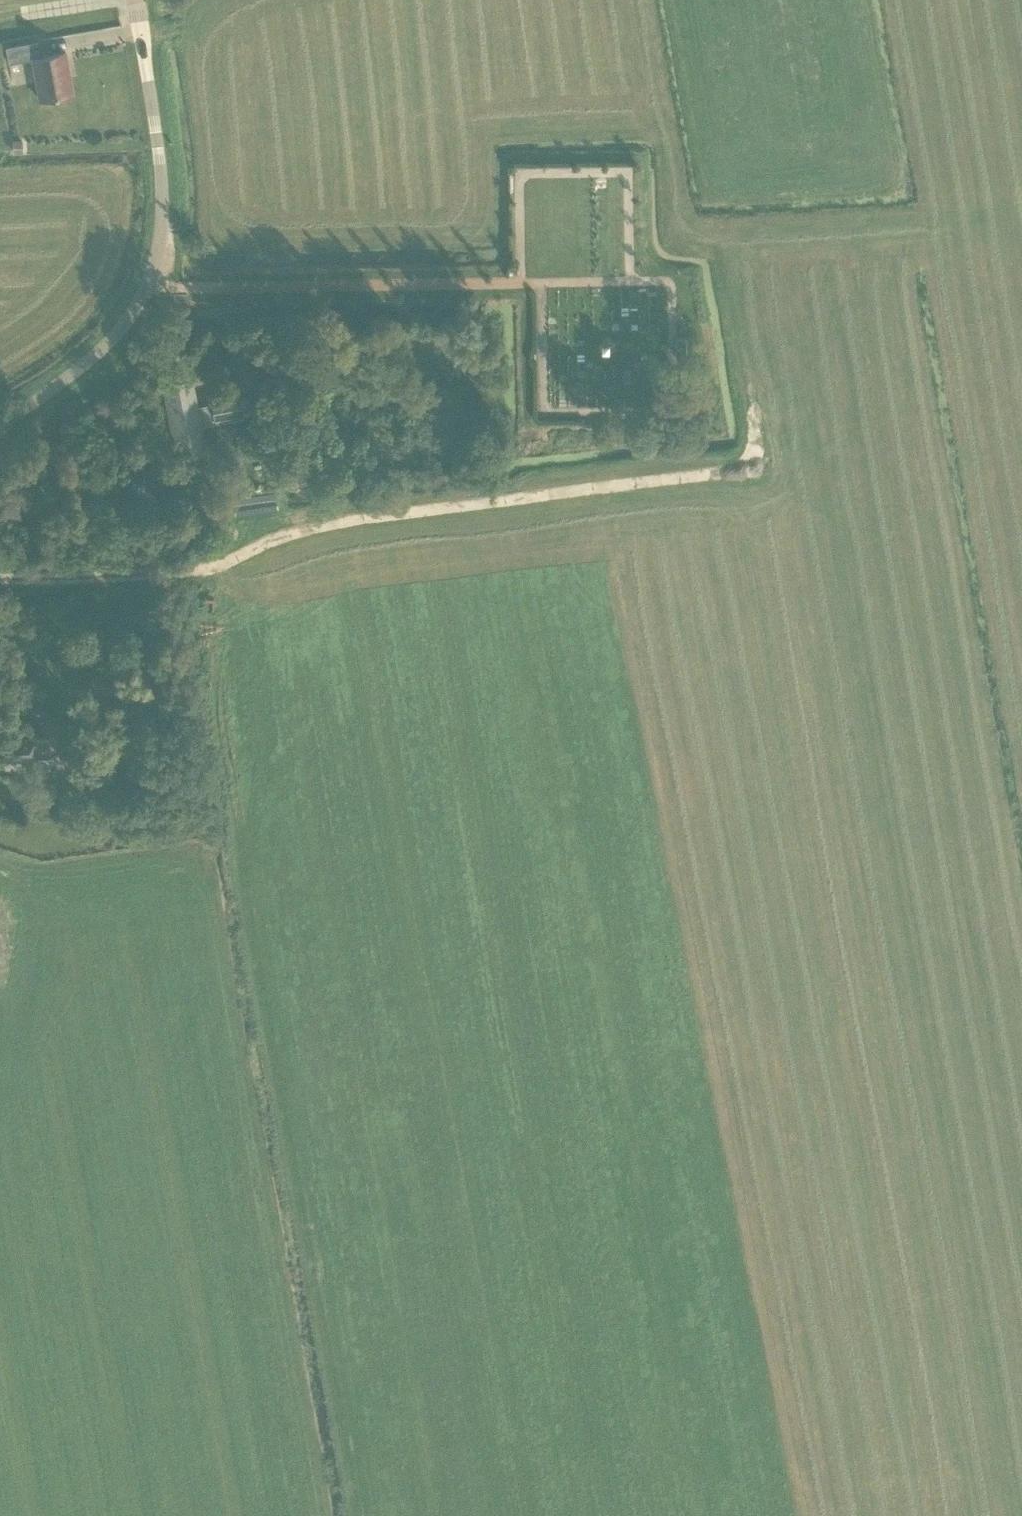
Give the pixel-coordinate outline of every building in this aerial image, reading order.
[(40,56),(37,41),(5,46),(8,62),(32,58),(39,99),(72,93),(65,52),(40,56)] [(687,354),(686,336),(678,336),(678,354),(687,354)] [(182,381),(161,385),(167,417),(174,452),(197,448),(191,413),(208,410),(209,418),(243,412),(250,399),(239,392),(206,398),(207,403),(189,406),(185,380),(182,381)] [(48,736),(42,737),(1,741),(2,760),(36,756),(37,757),(50,756),(48,736)]
